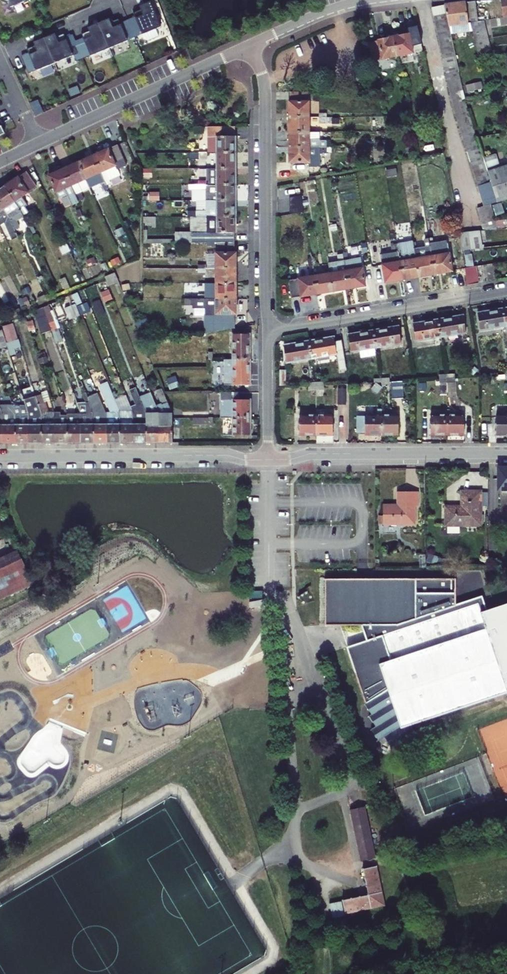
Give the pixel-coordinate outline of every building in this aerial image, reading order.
[(139,10),(132,13),(133,17),(126,20),(131,31),(133,37),(159,27),(149,2),(138,6),(139,10)] [(443,5),(447,25),(470,23),(466,4),(463,3),(443,5)] [(474,3),(466,4),(470,23),(470,24),(477,23),(474,3)] [(449,104),(463,100),(447,25),(443,5),(429,8),(449,104)] [(108,19),(97,23),(108,48),(133,37),(131,31),(124,34),(119,23),(117,19),(110,22),(108,19)] [(126,20),(119,23),(124,34),(131,31),(126,20)] [(477,23),(470,24),(473,41),(485,39),(482,22),(477,23)] [(80,34),(82,38),(87,50),(79,53),(82,58),(108,48),(97,23),(86,28),(88,31),(80,34)] [(43,38),(53,63),(72,56),(75,61),(82,58),(79,53),(76,46),(69,49),(64,37),(63,34),(55,37),(54,33),(43,38)] [(72,34),(64,37),(69,49),(76,46),(74,41),(72,34)] [(34,46),(26,49),(32,65),(25,67),(28,73),(53,63),(43,38),(32,42),(34,46)] [(82,38),(74,41),(76,46),(79,53),(87,50),(82,38)] [(485,39),(473,41),(477,58),(488,57),(485,39)] [(412,40),(387,46),(391,65),(393,73),(410,69),(409,62),(416,60),(412,40)] [(375,69),(391,65),(387,46),(371,50),(375,69)] [(27,53),(21,56),(25,67),(32,65),(27,53)] [(306,118),(306,93),(286,93),(286,118),(298,118),(306,118)] [(30,103),(35,115),(42,112),(36,100),(30,103)] [(449,104),(483,208),(490,205),(495,203),(486,173),(481,159),(463,100),(449,104)] [(286,118),(286,133),(306,133),(306,118),(298,118),(286,118)] [(207,154),(214,153),(233,153),(233,139),(232,139),(232,128),(207,128),(207,154)] [(286,133),(286,148),(306,148),(316,148),(320,148),(323,148),(323,144),(316,144),(315,133),(306,133),(286,133)] [(316,148),(306,148),(286,148),(286,164),(306,164),(306,168),(316,168),(316,152),(323,152),(323,148),(316,148)] [(119,173),(110,153),(86,164),(94,180),(98,188),(102,196),(106,194),(103,186),(112,182),(110,177),(119,173)] [(214,153),(214,169),(233,168),(233,158),(233,153),(214,153)] [(493,155),(481,159),(486,173),(498,169),(493,155)] [(94,180),(86,164),(72,170),(80,187),(94,180)] [(486,173),(495,203),(506,199),(506,166),(498,169),(486,173)] [(204,185),(214,185),(233,184),(233,168),(214,169),(203,169),(204,180),(196,180),(196,185),(204,185)] [(80,187),(72,170),(56,178),(64,194),(80,187)] [(21,176),(0,190),(0,196),(14,216),(17,224),(23,221),(18,212),(25,207),(19,198),(30,191),(21,176)] [(64,194),(56,178),(42,185),(49,201),(56,198),(64,214),(68,213),(72,211),(68,203),(64,194)] [(233,184),(214,185),(204,185),(196,185),(190,185),(190,190),(191,190),(191,201),(204,201),(233,201),(233,184)] [(304,195),(291,196),(292,213),(304,212),(304,195)] [(8,234),(12,232),(7,220),(14,216),(0,196),(0,219),(3,224),(8,234)] [(68,203),(72,211),(79,208),(75,200),(68,203)] [(233,201),(204,201),(204,212),(196,212),(196,217),(204,217),(233,216),(233,201)] [(502,203),(494,205),(497,214),(504,212),(502,203)] [(483,208),(476,209),(484,231),(498,230),(490,205),(483,208)] [(215,242),(232,242),(232,230),(233,230),(233,216),(204,217),(205,233),(189,233),(190,243),(215,242)] [(189,217),(189,233),(205,233),(204,217),(196,217),(189,217)] [(0,219),(0,228),(5,240),(9,237),(8,234),(3,224),(0,219)] [(476,236),(453,239),(456,257),(478,254),(476,236)] [(232,242),(215,242),(215,252),(205,252),(205,263),(196,264),(196,268),(204,268),(215,268),(234,267),(234,252),(232,252),(232,242)] [(426,242),(421,243),(427,278),(444,275),(441,257),(437,258),(436,248),(427,249),(426,242)] [(412,280),(427,278),(421,243),(418,243),(419,251),(408,252),(412,280)] [(412,280),(408,252),(406,245),(390,248),(391,255),(393,265),(395,282),(412,280)] [(342,263),(341,256),(337,256),(338,264),(342,291),(358,288),(354,261),(342,263)] [(342,291),(338,264),(323,266),(324,276),(327,293),(342,291)] [(380,285),(395,282),(393,265),(377,268),(380,285)] [(215,268),(215,283),(234,282),(234,267),(215,268)] [(469,272),(457,274),(459,289),(471,287),(469,272)] [(311,296),(327,293),(324,276),(308,279),(311,296)] [(311,296),(308,279),(283,283),(285,300),(311,296)] [(196,298),(234,298),(234,282),(215,283),(204,283),(205,293),(196,293),(196,298)] [(216,332),(235,328),(234,298),(196,298),(183,299),(184,304),(192,304),(192,308),(205,307),(205,314),(215,314),(216,332)] [(36,308),(42,332),(58,329),(52,305),(36,308)] [(68,305),(56,311),(61,322),(73,316),(68,305)] [(494,312),(497,330),(506,328),(506,310),(494,312)] [(497,330),(494,312),(469,316),(472,334),(497,330)] [(429,323),(432,341),(456,337),(453,319),(429,323)] [(4,326),(10,341),(21,337),(15,322),(4,326)] [(405,327),(408,345),(432,341),(429,323),(405,327)] [(390,330),(365,335),(369,351),(393,347),(390,330)] [(232,361),(250,360),(250,334),(232,335),(232,361)] [(345,356),(369,351),(365,335),(342,339),(345,356)] [(347,368),(341,340),(336,340),(342,369),(347,368)] [(328,341),(302,345),(306,362),(330,358),(333,374),(340,373),(335,345),(328,346),(328,341)] [(306,362),(302,345),(278,349),(281,367),(306,362)] [(250,360),(232,361),(225,361),(225,384),(251,384),(250,360)] [(393,381),(394,396),(405,396),(404,380),(393,381)] [(137,387),(131,389),(137,403),(143,400),(137,387)] [(238,392),(221,392),(222,417),(234,417),(251,417),(251,399),(239,400),(238,392)] [(340,392),(333,392),(334,407),(341,407),(340,392)] [(115,418),(109,403),(101,403),(108,418),(103,418),(103,428),(104,448),(116,448),(115,418)] [(116,448),(129,448),(128,418),(122,419),(117,403),(109,403),(115,418),(116,448)] [(90,449),(89,419),(84,405),(79,405),(79,418),(77,419),(77,449),(90,449)] [(132,405),(132,418),(128,418),(129,448),(142,448),(142,417),(137,405),(132,405)] [(155,448),(154,428),(154,418),(149,418),(145,405),(137,405),(142,417),(142,448),(155,448)] [(39,419),(34,406),(29,406),(29,418),(25,419),(26,449),(39,449),(39,419)] [(39,449),(52,449),(51,419),(46,419),(42,406),(34,406),(39,419),(39,449)] [(65,449),(64,419),(56,419),(56,417),(51,417),(51,418),(51,419),(52,449),(65,449)] [(234,432),(234,436),(252,435),(251,417),(234,417),(224,417),(225,432),(234,432)] [(459,417),(442,418),(443,438),(460,438),(459,417)] [(492,417),(492,438),(506,438),(506,417),(492,417)] [(162,428),(154,428),(155,448),(168,448),(168,419),(168,418),(162,418),(162,428)] [(329,418),(313,419),(314,439),(329,439),(329,418)] [(362,439),(378,439),(377,418),(361,418),(362,439)] [(394,418),(377,418),(378,439),(395,439),(394,418)] [(443,438),(442,418),(427,418),(427,438),(443,438)] [(13,419),(0,420),(0,449),(13,449),(13,419)] [(13,449),(26,449),(25,419),(13,419),(13,449)] [(65,449),(77,449),(77,419),(64,419),(65,449)] [(90,449),(104,448),(103,428),(95,429),(95,419),(89,419),(90,449)] [(299,439),(314,439),(313,419),(298,419),(299,439)] [(496,466),(496,490),(506,489),(506,466),(496,466)] [(413,496),(393,497),(392,511),(378,512),(378,530),(409,530),(409,511),(413,511),(413,496)] [(455,511),(438,511),(438,530),(475,530),(474,497),(455,497),(455,511)] [(0,560),(0,591),(22,583),(11,555),(0,560)] [(480,611),(502,604),(501,580),(330,582),(330,628),(366,627),(371,643),(383,638),(382,634),(477,601),(480,611)] [(352,649),(370,699),(365,702),(372,713),(369,715),(376,726),(372,729),(379,741),(386,736),(392,747),(417,732),(412,724),(506,691),(506,602),(502,604),(480,611),(477,601),(382,634),(383,638),(371,643),(352,649)] [(364,807),(350,810),(361,861),(375,858),(364,807)] [(376,867),(362,870),(367,895),(341,901),(344,916),(386,907),(376,867)] [(390,879),(393,900),(399,899),(396,878),(390,879)]
